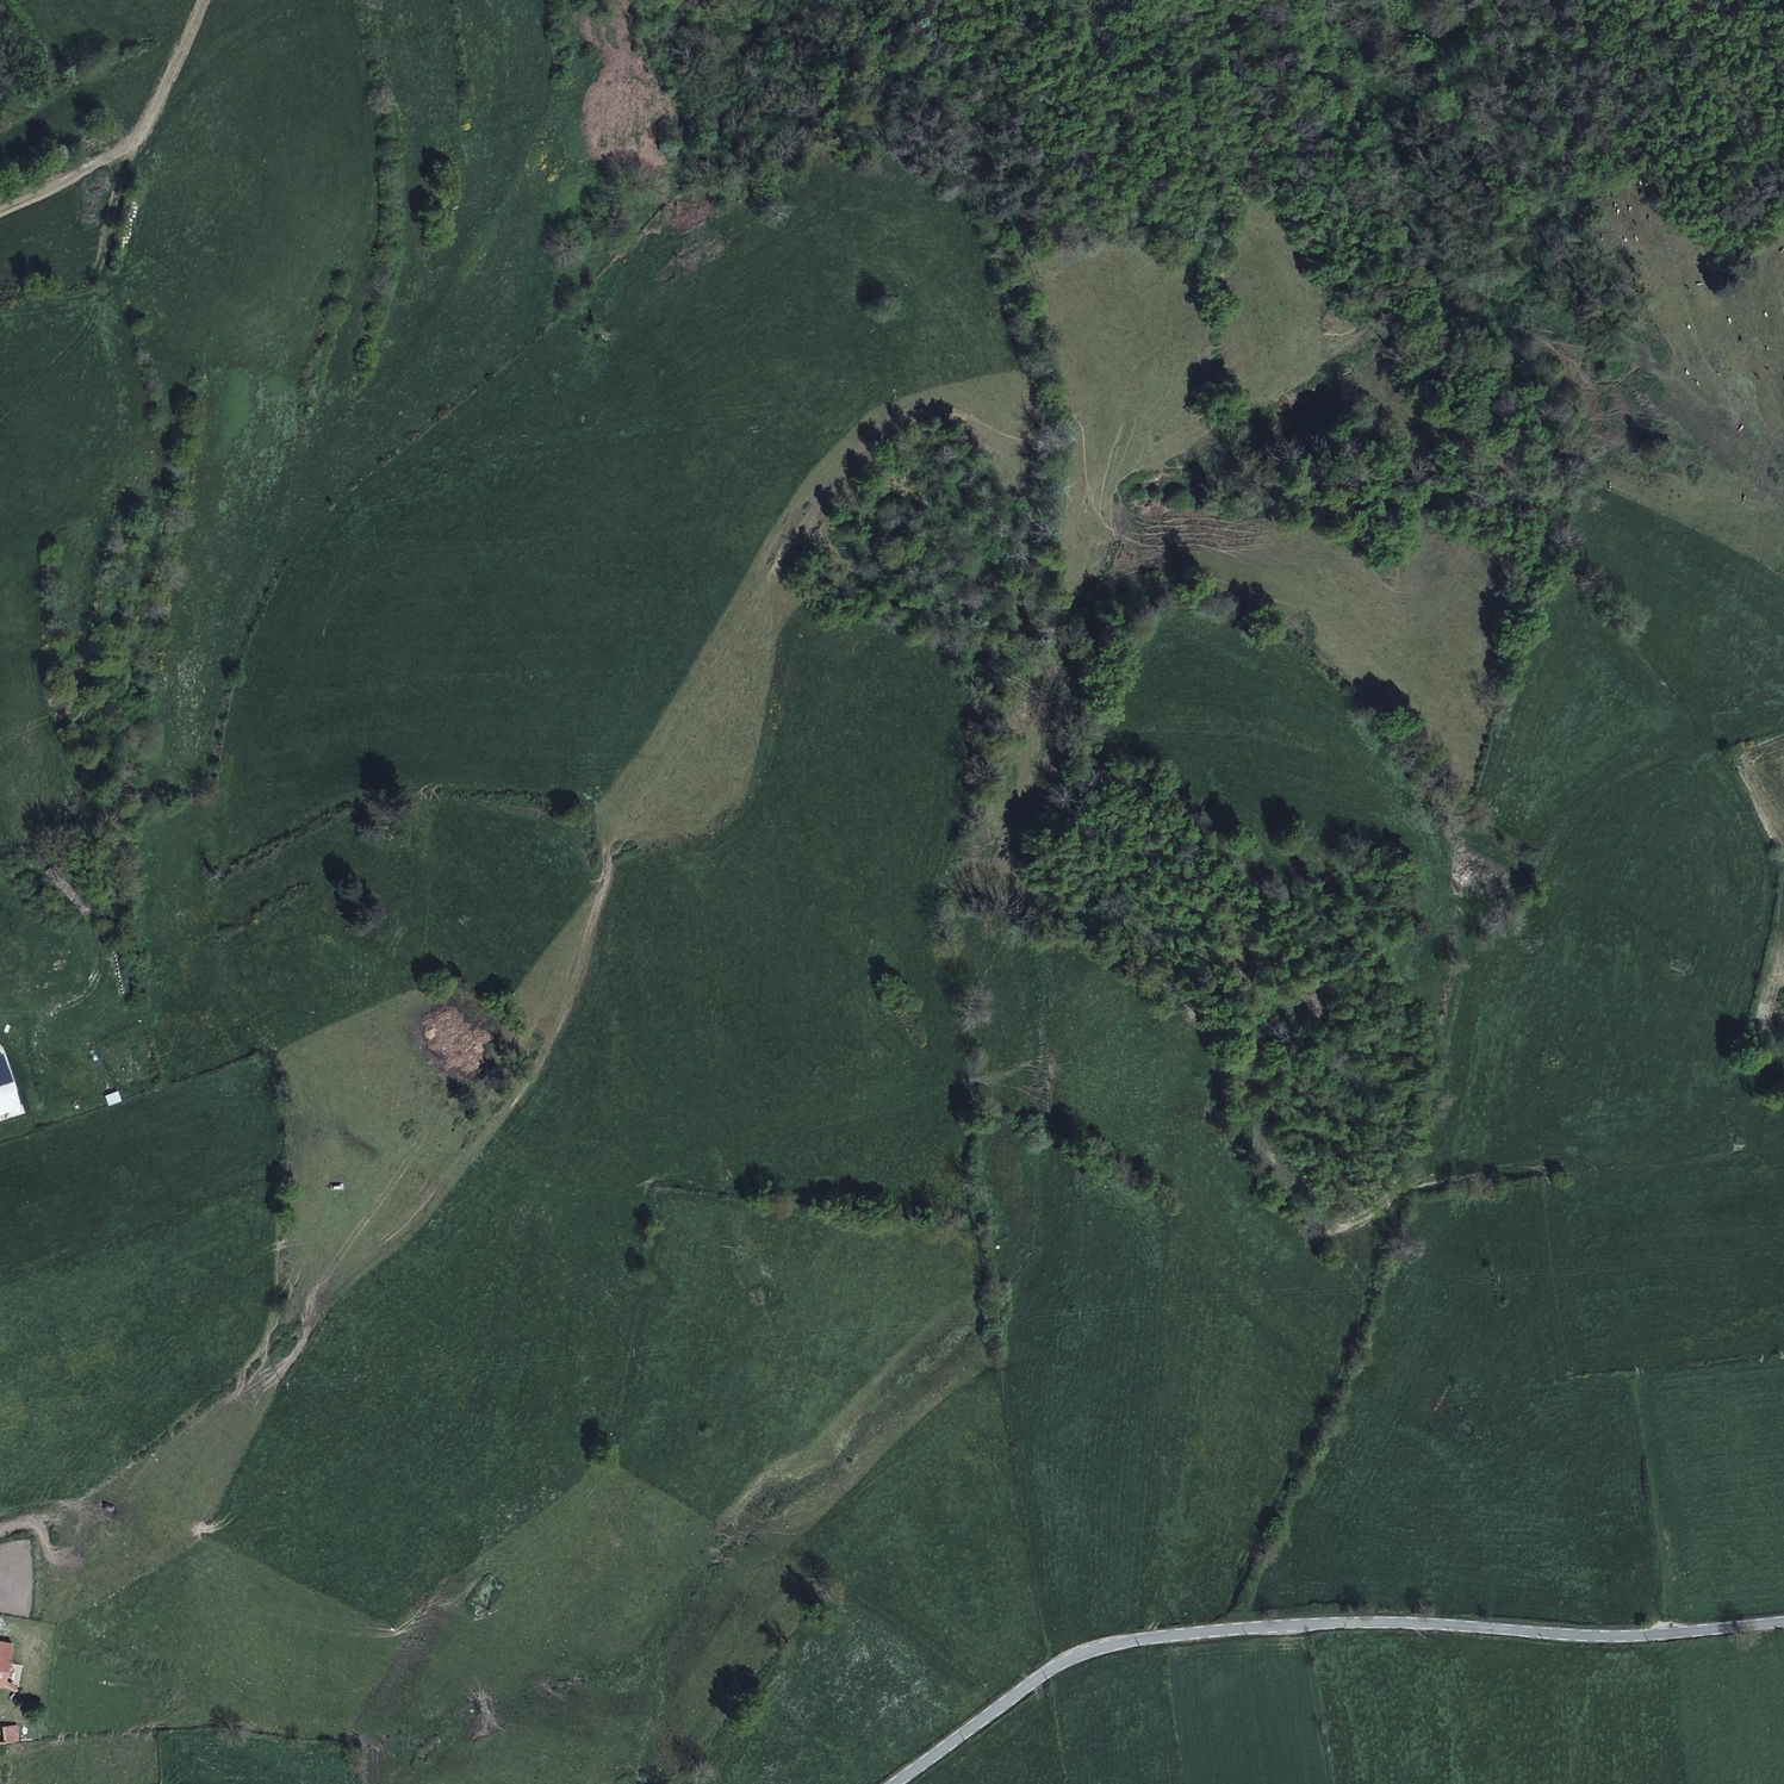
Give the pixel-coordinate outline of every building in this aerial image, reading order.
[(16,1103),(0,1055),(0,1109),(16,1103)] [(11,1644),(0,1642),(0,1687),(5,1688),(11,1644)] [(3,1727),(4,1742),(19,1741),(18,1725),(3,1727)]
